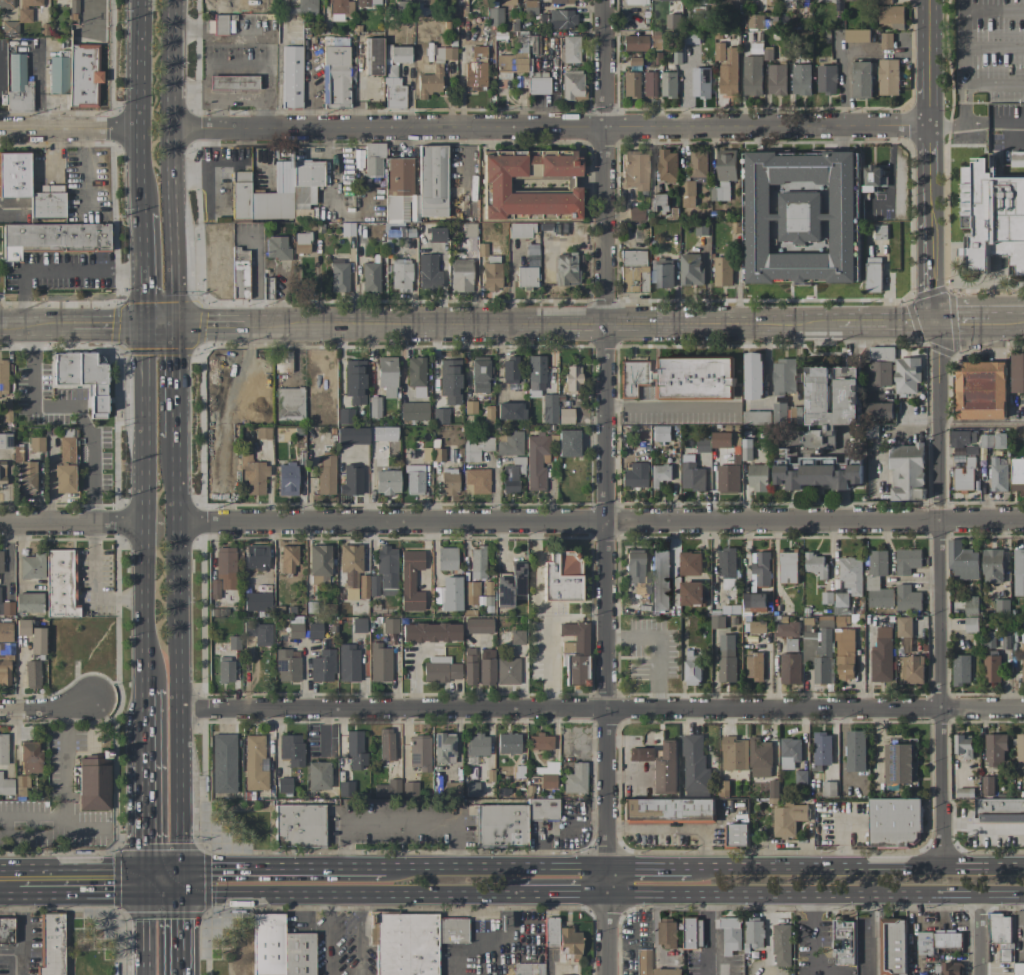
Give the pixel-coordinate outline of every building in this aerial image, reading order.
[(10,9),(0,9),(0,0),(12,0),(12,7),(10,7),(10,9)] [(19,9),(19,0),(41,0),(41,6),(26,6),(26,9),(31,9),(31,22),(17,22),(17,9),(19,9)] [(296,7),(296,0),(315,0),(316,13),(286,14),(286,7),(296,7)] [(327,16),(327,0),(345,0),(345,1),(352,1),(352,14),(348,14),(348,16),(342,17),(342,21),(330,21),(330,16),(327,16)] [(408,0),(408,15),(383,15),(383,6),(395,6),(395,0),(408,0)] [(536,14),(523,14),(523,0),(536,0),(536,14)] [(433,7),(433,14),(408,14),(408,3),(420,3),(420,7),(433,7)] [(903,30),(891,30),(891,24),(877,24),(877,6),(903,6),(903,30)] [(502,7),(502,26),(487,26),(487,8),(502,7)] [(547,10),(571,9),(571,14),(575,14),(575,24),(571,24),(572,29),(547,29),(547,10)] [(680,14),(680,28),(666,28),(666,14),(680,14)] [(769,29),(747,28),(747,14),(763,14),(763,19),(769,19),(769,29)] [(1,35),(1,21),(17,22),(17,35),(1,35)] [(869,29),(869,42),(844,42),(844,29),(869,29)] [(649,50),(649,30),(661,30),(661,50),(649,50)] [(526,31),(526,72),(514,72),(514,77),(510,77),(510,79),(495,79),(495,57),(493,57),(493,49),(507,50),(507,52),(514,52),(514,48),(519,48),(519,45),(518,45),(518,31),(526,31)] [(700,31),(700,44),(683,44),(683,31),(700,31)] [(893,33),(893,49),(880,49),(880,33),(893,33)] [(538,35),(538,54),(530,54),(529,35),(538,35)] [(646,51),(621,51),(621,35),(646,35),(646,51)] [(561,63),(561,62),(558,62),(558,52),(559,52),(559,47),(561,47),(561,36),(578,36),(578,63),(561,63)] [(363,75),(363,37),(381,37),(381,75),(363,75)] [(714,60),(714,42),(724,42),(724,60),(714,60)] [(98,45),(98,71),(102,71),(102,83),(96,83),(96,106),(67,105),(67,93),(47,93),(48,56),(57,56),(57,51),(67,51),(67,44),(98,45)] [(408,62),(388,62),(388,58),(383,58),(383,44),(391,44),(391,46),(408,46),(408,62)] [(281,108),(282,46),(301,46),(300,108),(281,108)] [(348,46),(348,108),(321,108),(321,46),(348,46)] [(462,86),(463,62),(469,62),(469,57),(470,57),(470,46),(485,46),(485,86),(479,86),(479,91),(468,90),(468,86),(462,86)] [(455,59),(433,59),(433,47),(455,47),(455,59)] [(737,95),(725,96),(725,94),(718,94),(718,61),(726,61),(726,47),(737,47),(737,95)] [(772,47),(772,60),(763,60),(763,47),(772,47)] [(653,64),(653,52),(662,52),(662,64),(653,64)] [(672,64),(672,52),(681,52),(681,64),(672,64)] [(25,54),(25,81),(32,81),(32,110),(7,110),(6,92),(9,92),(9,54),(25,54)] [(743,95),(743,56),(762,56),(761,96),(749,96),(749,95),(743,95)] [(627,65),(627,57),(640,57),(640,65),(627,65)] [(416,74),(432,74),(432,63),(432,59),(442,59),(442,64),(441,64),(441,76),(440,76),(440,91),(429,91),(429,94),(424,94),(424,99),(416,99),(416,74)] [(898,59),(898,70),(899,70),(899,81),(898,81),(898,95),(878,95),(878,81),(877,81),(877,65),(878,65),(878,59),(898,59)] [(871,98),(852,98),(852,61),(871,61),(871,98)] [(786,96),(774,96),(774,94),(768,93),(768,64),(787,64),(786,96)] [(811,64),(811,96),(798,96),(798,94),(792,94),(792,64),(811,64)] [(404,108),(384,108),(384,83),(382,83),(382,65),(396,65),(396,77),(399,77),(399,86),(404,86),(404,108)] [(526,94),(525,65),(530,65),(530,72),(537,72),(537,77),(538,77),(538,72),(545,72),(545,77),(547,77),(547,94),(526,94)] [(836,65),(836,73),(837,73),(837,83),(836,83),(836,95),(824,95),(824,91),(817,91),(817,65),(836,65)] [(710,67),(710,98),(698,98),(698,96),(691,96),(691,67),(710,67)] [(584,99),(570,99),(570,100),(559,100),(559,73),(561,73),(561,70),(579,70),(579,73),(581,73),(581,85),(584,85),(584,99)] [(641,96),(641,72),(656,71),(656,98),(647,98),(647,96),(641,96)] [(621,96),(621,72),(637,72),(637,98),(627,98),(627,96),(621,96)] [(676,72),(676,98),(667,98),(667,96),(660,95),(660,72),(676,72)] [(256,75),(256,90),(207,90),(207,75),(256,75)] [(364,178),(364,142),(383,142),(383,174),(380,174),(380,178),(364,178)] [(445,217),(417,217),(417,145),(445,145),(445,217)] [(677,152),(677,179),(673,179),(673,181),(663,181),(663,179),(658,179),(658,172),(657,172),(657,162),(658,162),(658,149),(669,149),(669,152),(677,152)] [(692,177),(690,177),(690,168),(688,168),(688,162),(690,162),(690,149),(707,149),(707,177),(706,177),(706,182),(695,182),(695,180),(692,180),(692,177)] [(717,181),(717,150),(736,149),(736,181),(730,181),(730,200),(711,200),(710,187),(720,187),(720,181),(717,181)] [(571,150),(571,156),(575,156),(575,176),(571,176),(570,187),(577,187),(576,219),(479,218),(479,154),(486,154),(486,155),(491,155),(491,150),(571,150)] [(646,191),(634,191),(634,187),(621,187),(621,166),(622,166),(622,150),(635,150),(635,154),(646,154),(646,191)] [(354,168),(363,168),(363,151),(354,151),(354,168)] [(854,282),(826,282),(826,281),(805,281),(805,282),(795,282),(795,281),(773,281),(773,282),(746,282),(745,151),(776,151),(776,153),(823,153),(823,151),(854,151),(854,282)] [(28,197),(0,197),(0,153),(29,152),(29,192),(39,192),(39,185),(63,185),(64,216),(28,216),(28,197)] [(1012,152),(1011,167),(1023,167),(1023,152),(1012,152)] [(990,156),(974,157),(973,169),(961,168),(961,232),(973,232),(972,246),(960,247),(960,256),(970,257),(971,272),(991,272),(992,256),(1009,257),(1010,276),(1023,276),(1023,180),(990,180),(990,174),(990,156)] [(407,223),(384,223),(384,188),(386,188),(386,157),(412,157),(412,195),(407,195),(407,223)] [(231,218),(231,171),(250,171),(249,192),(273,193),(274,160),(322,161),(322,186),(315,186),(314,207),(292,207),(291,219),(231,218)] [(864,167),(869,167),(869,164),(876,164),(876,167),(881,167),(881,176),(887,176),(887,187),(873,187),(873,192),(863,192),(863,185),(865,185),(865,178),(864,178),(864,167)] [(682,207),(682,195),(679,195),(679,180),(695,180),(695,207),(682,207)] [(647,211),(647,198),(650,198),(650,193),(667,193),(667,204),(668,204),(668,211),(665,211),(665,214),(660,214),(660,211),(647,211)] [(409,195),(417,195),(417,221),(409,221),(409,195)] [(643,207),(643,221),(627,221),(627,207),(643,207)] [(339,236),(339,222),(353,222),(353,236),(339,236)] [(708,222),(708,235),(694,235),(695,222),(708,222)] [(1,224),(109,223),(109,251),(20,251),(20,263),(1,263),(1,224)] [(474,223),(474,237),(461,237),(461,223),(474,223)] [(533,223),(534,233),(529,233),(529,238),(507,238),(507,226),(508,226),(508,223),(533,223)] [(875,239),(875,225),(887,225),(887,239),(875,239)] [(426,242),(426,227),(443,227),(443,242),(426,242)] [(292,253),(292,241),(294,241),(294,233),(310,233),(310,246),(308,246),(308,253),(292,253)] [(285,236),(285,248),(290,248),(290,260),(276,260),(276,257),(264,257),(265,239),(269,239),(269,236),(285,236)] [(485,243),(485,256),(476,256),(476,243),(485,243)] [(231,299),(230,247),(238,247),(239,250),(247,250),(247,299),(231,299)] [(619,292),(619,251),(644,251),(644,266),(645,266),(645,292),(619,292)] [(553,255),(567,255),(567,252),(575,252),(575,268),(578,268),(578,282),(577,283),(576,284),(575,285),(553,285),(553,255)] [(680,285),(680,253),(700,253),(700,261),(701,261),(701,268),(704,268),(704,285),(680,285)] [(436,254),(436,271),(440,271),(440,288),(433,288),(433,291),(426,291),(426,288),(418,288),(418,254),(436,254)] [(360,263),(370,263),(370,255),(378,255),(378,292),(360,292),(360,263)] [(481,263),(486,263),(486,256),(497,256),(497,263),(499,263),(499,288),(495,288),(495,291),(486,291),(486,288),(481,288),(481,263)] [(714,286),(714,257),(732,257),(732,286),(714,286)] [(865,292),(865,257),(881,257),(881,292),(865,292)] [(347,263),(347,291),(329,291),(329,259),(341,259),(341,263),(347,263)] [(396,288),(390,288),(390,259),(401,259),(401,260),(409,260),(409,263),(410,263),(410,281),(409,281),(409,292),(396,292),(396,288)] [(470,291),(449,291),(449,259),(470,259),(470,291)] [(673,287),(653,287),(653,264),(673,264),(673,287)] [(535,287),(529,287),(529,290),(521,290),(521,287),(515,287),(515,267),(535,267),(535,287)] [(261,299),(261,277),(272,277),(272,299),(261,299)] [(891,386),(869,386),(869,346),(893,346),(894,362),(890,362),(891,386)] [(274,372),(274,350),(289,350),(289,372),(274,372)] [(761,398),(752,399),(744,398),(743,353),(751,351),(760,352),(760,360),(762,360),(763,394),(761,394),(761,398)] [(105,418),(88,418),(88,387),(53,387),(53,352),(94,352),(94,364),(105,364),(105,418)] [(1011,352),(1023,352),(1023,391),(1011,391),(1011,352)] [(526,390),(527,355),(544,355),(544,383),(542,383),(542,390),(526,390)] [(733,399),(658,399),(658,386),(656,386),(656,382),(648,382),(648,385),(636,385),(636,398),(618,398),(618,360),(648,360),(648,372),(656,372),(656,367),(658,367),(658,355),(733,355),(733,399)] [(516,383),(502,383),(501,379),(501,360),(505,360),(505,356),(516,356),(516,380),(516,383)] [(920,357),(920,382),(916,382),(916,393),(894,393),(894,357),(901,357),(901,356),(920,357)] [(376,387),(376,357),(395,357),(395,387),(393,387),(393,398),(382,398),(382,387),(376,387)] [(423,357),(423,398),(412,398),(412,386),(406,386),(406,376),(405,376),(405,366),(406,366),(406,358),(413,358),(413,357),(423,357)] [(471,392),(471,379),(469,379),(469,360),(471,360),(471,357),(486,357),(486,360),(487,360),(487,366),(490,366),(490,374),(487,374),(487,392),(471,392)] [(796,358),(796,374),(795,374),(795,380),(796,379),(796,393),(787,393),(787,391),(785,391),(785,396),(774,396),(774,384),(772,384),(772,370),(773,370),(773,363),(777,363),(777,358),(796,358)] [(363,404),(348,404),(349,396),(343,395),(343,388),(342,388),(342,373),(343,373),(343,360),(364,360),(363,404)] [(459,360),(459,404),(443,404),(444,395),(439,395),(439,388),(438,388),(438,360),(459,360)] [(1005,418),(955,418),(955,369),(962,363),(962,361),(1005,361),(1005,418)] [(564,394),(564,392),(560,392),(560,387),(561,387),(562,372),(565,373),(565,366),(579,366),(579,373),(581,373),(581,383),(578,383),(578,394),(564,394)] [(856,366),(856,424),(835,424),(835,430),(834,430),(834,449),(798,449),(798,430),(808,430),(808,425),(805,425),(806,366),(856,366)] [(303,420),(275,420),(275,388),(303,388),(303,420)] [(555,394),(555,423),(541,423),(541,394),(555,394)] [(368,417),(368,397),(379,397),(379,417),(368,417)] [(463,414),(463,401),(475,401),(475,414),(463,414)] [(427,402),(427,420),(399,420),(399,402),(427,402)] [(495,419),(495,402),(521,402),(521,408),(523,408),(523,419),(495,419)] [(892,402),(892,418),(866,418),(866,402),(892,402)] [(788,424),(773,424),(773,403),(788,403),(788,424)] [(802,423),(789,423),(789,406),(802,407),(802,423)] [(352,409),(352,425),(336,425),(337,408),(352,409)] [(431,409),(447,408),(447,424),(431,424),(431,409)] [(492,424),(483,424),(483,408),(492,408),(492,424)] [(557,424),(557,408),(572,408),(572,424),(557,424)] [(743,424),(743,411),(770,411),(770,424),(743,424)] [(651,441),(651,425),(670,425),(670,441),(651,441)] [(269,427),(269,439),(254,439),(254,427),(269,427)] [(394,427),(394,441),(367,441),(367,427),(394,427)] [(75,493),(56,493),(56,477),(54,477),(54,465),(59,465),(59,436),(62,436),(62,428),(72,428),(72,437),(74,437),(74,465),(75,465),(75,493)] [(365,428),(365,443),(361,443),(361,445),(354,445),(354,443),(346,443),(346,445),(339,445),(339,443),(334,443),(334,428),(365,428)] [(556,456),(556,429),(576,429),(576,456),(556,456)] [(969,430),(969,432),(975,432),(975,443),(969,443),(969,444),(962,444),(962,447),(949,447),(949,430),(969,430)] [(495,455),(495,431),(521,431),(521,455),(495,455)] [(731,432),(731,433),(740,433),(740,445),(731,445),(731,447),(711,447),(711,431),(731,432)] [(525,490),(525,436),(535,436),(535,432),(542,432),(542,436),(548,436),(548,454),(540,455),(540,467),(544,467),(544,490),(525,490)] [(1006,448),(994,448),(994,432),(1006,432),(1006,448)] [(11,448),(0,448),(0,434),(11,434),(11,448)] [(993,434),(993,447),(979,447),(979,434),(993,434)] [(29,452),(29,437),(44,437),(44,452),(29,452)] [(462,462),(463,439),(474,439),(474,442),(480,442),(480,437),(493,437),(493,451),(479,451),(479,462),(462,462)] [(696,452),(696,437),(709,437),(709,452),(696,452)] [(752,438),(752,460),(741,460),(741,438),(752,438)] [(890,500),(890,486),(891,486),(891,469),(887,469),(887,446),(914,446),(914,441),(923,441),(924,499),(901,499),(901,500),(890,500)] [(965,454),(965,445),(977,445),(977,454),(965,454)] [(429,461),(421,461),(421,448),(429,448),(429,461)] [(444,462),(431,462),(431,448),(444,448),(444,462)] [(316,494),(316,467),(319,467),(319,455),(321,455),(321,452),(332,452),(332,455),(333,455),(333,494),(316,494)] [(238,453),(250,453),(250,462),(263,462),(263,466),(267,466),(267,476),(263,476),(263,495),(245,495),(245,479),(240,479),(240,471),(239,471),(238,453)] [(681,487),(681,461),(681,454),(694,454),(694,461),(695,461),(695,468),(704,468),(704,490),(691,490),(691,487),(681,487)] [(800,483),(800,489),(785,489),(785,484),(772,484),(772,463),(774,463),(773,459),(784,458),(784,456),(789,456),(789,462),(797,462),(797,456),(837,456),(837,462),(844,462),(844,456),(850,456),(850,458),(860,458),(861,483),(847,483),(847,489),(832,489),(832,483),(821,483),(821,484),(811,484),(811,483),(800,483)] [(953,490),(953,468),(962,468),(962,473),(965,473),(965,456),(975,456),(975,468),(973,468),(973,490),(953,490)] [(999,456),(999,463),(1007,463),(1007,491),(990,491),(990,456),(999,456)] [(500,493),(501,465),(511,465),(511,457),(524,457),(524,476),(516,476),(516,493),(500,493)] [(1011,458),(1023,458),(1023,490),(1015,490),(1015,491),(1010,491),(1011,458)] [(22,494),(22,491),(19,491),(19,461),(36,461),(36,491),(33,491),(33,494),(22,494)] [(276,495),(276,465),(285,465),(285,461),(293,462),(293,465),(295,465),(295,496),(276,495)] [(645,462),(645,487),(620,487),(620,470),(628,470),(628,462),(645,462)] [(649,488),(649,465),(662,465),(662,463),(667,463),(667,465),(670,465),(670,479),(661,479),(661,481),(658,481),(658,488),(649,488)] [(767,464),(767,491),(752,491),(752,486),(748,486),(748,464),(767,464)] [(337,493),(337,485),(342,485),(342,465),(355,465),(355,467),(360,467),(360,495),(342,495),(342,493),(337,493)] [(423,465),(423,495),(405,495),(405,472),(403,472),(403,465),(423,465)] [(738,465),(738,490),(737,490),(737,493),(718,493),(718,490),(716,490),(716,465),(738,465)] [(439,492),(439,472),(446,472),(446,469),(455,469),(455,472),(456,472),(457,492),(453,492),(453,495),(443,495),(443,492),(439,492)] [(462,469),(488,469),(488,493),(463,493),(463,484),(462,484),(462,469)] [(398,470),(398,492),(391,492),(391,495),(381,495),(381,492),(374,492),(373,470),(398,470)] [(961,539),(961,549),(978,549),(978,578),(952,579),(952,568),(947,568),(947,539),(961,539)] [(243,545),(266,545),(266,571),(256,571),(256,568),(240,568),(240,557),(243,557),(243,545)] [(292,572),(279,572),(279,545),(296,545),(296,565),(292,565),(292,572)] [(328,545),(329,575),(327,575),(327,584),(309,584),(309,575),(307,575),(307,545),(328,545)] [(356,572),(356,600),(343,600),(343,589),(341,589),(341,583),(343,583),(343,572),(338,572),(338,545),(360,545),(360,572),(356,572)] [(395,548),(395,595),(379,595),(379,573),(375,573),(374,549),(377,549),(377,545),(387,545),(387,548),(395,548)] [(484,545),(484,579),(469,579),(469,549),(474,549),(474,545),(484,545)] [(234,547),(234,589),(218,589),(218,578),(214,578),(214,548),(234,547)] [(435,570),(435,547),(455,547),(455,570),(435,570)] [(722,578),(722,575),(718,575),(718,551),(722,551),(722,547),(735,547),(735,578),(722,578)] [(796,583),(779,582),(779,561),(778,561),(778,548),(782,548),(782,551),(793,552),(793,548),(797,548),(797,561),(796,560),(796,583)] [(1013,548),(1023,548),(1023,596),(1013,596),(1013,548)] [(627,585),(627,575),(624,575),(624,552),(626,552),(626,549),(640,549),(640,552),(642,552),(642,575),(647,575),(647,594),(632,594),(632,585),(627,585)] [(895,549),(920,549),(920,567),(910,567),(910,575),(895,575),(895,549)] [(982,549),(1002,549),(1002,583),(983,583),(984,574),(982,574),(982,549)] [(76,550),(76,605),(79,605),(79,618),(46,618),(46,550),(76,550)] [(422,551),(422,570),(413,570),(413,591),(422,591),(422,611),(398,610),(399,550),(422,551)] [(539,600),(539,560),(545,560),(545,551),(568,550),(571,553),(573,552),(577,555),(576,557),(579,559),(579,575),(578,575),(578,600),(539,600)] [(667,550),(668,609),(651,609),(651,550),(667,550)] [(887,550),(887,575),(879,575),(879,588),(893,588),(893,607),(867,607),(867,590),(865,590),(865,574),(868,574),(868,550),(887,550)] [(701,575),(679,575),(679,551),(691,551),(691,552),(701,552),(701,575)] [(750,562),(755,562),(755,551),(769,551),(769,558),(768,558),(768,570),(769,570),(769,586),(755,586),(755,574),(750,574),(750,562)] [(804,571),(804,551),(812,551),(812,554),(815,554),(815,556),(823,556),(823,563),(826,563),(826,579),(818,579),(818,571),(804,571)] [(19,556),(33,556),(33,552),(44,552),(44,578),(28,578),(28,580),(19,579),(19,556)] [(861,596),(850,596),(850,587),(843,587),(843,580),(838,580),(838,557),(853,557),(853,559),(861,559),(861,596)] [(494,576),(495,576),(495,573),(508,573),(508,563),(522,563),(523,594),(508,595),(508,607),(494,607),(494,576)] [(358,598),(358,575),(367,575),(367,598),(358,598)] [(368,596),(368,575),(377,575),(377,596),(368,596)] [(458,610),(438,610),(438,602),(439,602),(439,576),(459,576),(458,610)] [(217,579),(217,599),(208,599),(207,579),(217,579)] [(701,581),(701,603),(691,603),(691,605),(680,605),(679,582),(701,581)] [(461,604),(462,582),(478,582),(478,595),(476,595),(476,605),(461,604)] [(910,584),(910,592),(921,592),(921,610),(896,610),(895,584),(910,584)] [(243,611),(243,592),(270,592),(270,610),(243,611)] [(820,592),(832,592),(833,604),(820,604),(820,592)] [(833,614),(833,593),(846,592),(846,606),(845,606),(846,614),(833,614)] [(43,593),(43,613),(16,613),(16,593),(43,593)] [(766,611),(743,611),(742,593),(765,593),(765,606),(766,606),(766,611)] [(978,596),(978,615),(964,615),(964,601),(969,601),(969,596),(978,596)] [(1009,599),(1009,614),(995,614),(995,599),(1009,599)] [(13,602),(13,615),(1,615),(1,602),(13,602)] [(724,628),(710,628),(710,615),(724,616),(724,628)] [(833,683),(813,684),(812,664),(802,664),(801,618),(813,617),(813,625),(810,625),(810,629),(812,629),(812,632),(820,632),(819,627),(818,627),(818,615),(832,615),(832,628),(831,628),(831,658),(833,658),(833,683)] [(849,615),(849,623),(845,624),(845,627),(835,627),(834,616),(849,615)] [(301,616),(301,638),(287,638),(287,618),(290,618),(290,616),(301,616)] [(320,617),(320,638),(306,638),(306,623),(312,623),(312,617),(320,617)] [(911,637),(896,637),(896,617),(911,617),(911,637)] [(964,632),(964,617),(978,617),(977,632),(964,632)] [(364,632),(350,632),(350,618),(364,618),(364,632)] [(397,633),(381,633),(381,618),(397,618),(397,633)] [(491,618),(491,633),(463,633),(463,618),(491,618)] [(30,636),(17,636),(17,620),(30,620),(30,636)] [(269,624),(269,645),(253,645),(253,635),(241,635),(241,621),(255,621),(255,624),(269,624)] [(766,621),(766,633),(749,634),(749,631),(743,631),(743,623),(749,623),(749,621),(766,621)] [(774,636),(774,631),(776,631),(776,623),(788,623),(788,621),(798,621),(798,636),(774,636)] [(12,642),(0,642),(0,622),(12,622),(12,642)] [(400,624),(411,624),(411,622),(423,622),(423,624),(435,624),(435,622),(445,622),(445,624),(458,624),(458,640),(446,640),(446,642),(438,642),(438,640),(433,640),(433,642),(424,642),(424,640),(419,640),(419,642),(411,642),(411,640),(400,640),(400,624)] [(557,624),(574,624),(574,622),(586,622),(586,655),(585,655),(585,685),(578,685),(578,689),(571,689),(571,685),(563,685),(562,666),(560,666),(560,642),(572,642),(572,635),(557,635),(557,624)] [(892,682),(870,682),(870,638),(876,637),(876,627),(891,627),(892,682)] [(46,629),(45,655),(30,654),(31,628),(46,629)] [(853,628),(854,656),(852,656),(853,679),(838,679),(837,674),(836,674),(836,666),(835,666),(835,655),(836,655),(836,640),(834,641),(834,628),(853,628)] [(523,630),(523,644),(509,645),(509,630),(523,630)] [(718,682),(718,657),(719,657),(719,634),(734,634),(734,656),(735,656),(735,682),(718,682)] [(1001,649),(1000,635),(1009,635),(1010,649),(1001,649)] [(227,649),(227,636),(239,636),(239,649),(227,649)] [(797,638),(797,651),(785,651),(785,638),(797,638)] [(368,681),(369,642),(380,642),(380,647),(390,647),(389,681),(368,681)] [(353,644),(353,649),(358,649),(357,681),(337,681),(338,644),(353,644)] [(473,647),(474,681),(473,681),(473,685),(463,685),(463,681),(462,681),(462,662),(462,655),(463,655),(463,647),(473,647)] [(478,684),(478,681),(477,681),(477,659),(478,659),(478,649),(485,649),(485,647),(488,647),(488,649),(492,649),(493,682),(492,682),(492,684),(478,684)] [(276,681),(276,672),(274,672),(274,648),(289,648),(289,651),(299,651),(299,681),(276,681)] [(333,649),(333,673),(330,673),(331,681),(309,681),(309,657),(318,657),(318,649),(333,649)] [(697,655),(697,651),(700,651),(700,681),(698,681),(698,685),(685,685),(685,681),(683,681),(684,661),(685,661),(685,650),(693,650),(692,655),(697,655)] [(762,681),(753,681),(753,677),(746,677),(746,650),(751,650),(751,652),(762,652),(762,681)] [(800,653),(800,684),(779,684),(779,653),(800,653)] [(10,685),(0,685),(0,682),(0,656),(3,656),(3,654),(13,654),(13,662),(10,662),(10,685)] [(923,655),(923,684),(901,684),(901,665),(902,665),(902,657),(907,657),(907,655),(923,655)] [(970,682),(961,682),(961,686),(952,686),(951,655),(969,655),(970,682)] [(983,655),(1000,655),(1000,682),(982,682),(983,655)] [(216,683),(216,661),(217,661),(217,656),(226,656),(226,661),(232,660),(232,681),(225,681),(225,683),(216,683)] [(449,656),(449,663),(459,663),(459,679),(446,679),(446,682),(435,682),(435,681),(422,681),(422,662),(427,662),(427,656),(449,656)] [(518,658),(518,684),(495,684),(495,658),(518,658)] [(25,661),(39,660),(40,688),(26,688),(25,661)] [(392,759),(378,759),(377,733),(378,733),(378,728),(389,728),(389,732),(392,732),(392,759)] [(866,771),(846,771),(846,730),(866,730),(866,771)] [(361,731),(361,753),(366,753),(366,769),(349,769),(349,756),(345,756),(345,731),(361,731)] [(452,762),(433,762),(433,755),(432,755),(432,731),(442,731),(442,732),(452,732),(452,735),(453,735),(453,755),(452,755),(452,762)] [(487,754),(464,754),(464,742),(466,742),(466,735),(472,735),(472,731),(481,731),(481,735),(487,735),(487,754)] [(495,753),(495,733),(505,733),(505,731),(508,731),(508,733),(518,733),(518,753),(509,753),(509,754),(506,754),(506,752),(495,753)] [(528,735),(535,735),(535,731),(541,731),(541,735),(551,735),(551,749),(528,749),(528,735)] [(831,765),(819,765),(819,774),(810,774),(810,762),(813,762),(812,732),(825,732),(825,735),(831,735),(831,765)] [(8,764),(0,764),(0,733),(7,733),(8,764)] [(234,734),(234,793),(210,793),(211,734),(234,734)] [(429,771),(418,771),(418,765),(408,765),(408,736),(410,736),(410,734),(427,734),(427,736),(429,736),(429,771)] [(971,735),(971,738),(972,738),(972,759),(963,759),(963,753),(954,753),(954,734),(964,734),(964,735),(971,735)] [(1007,734),(1006,750),(1003,750),(1003,767),(988,767),(988,762),(985,762),(985,734),(1007,734)] [(1016,734),(1023,734),(1023,767),(1016,768),(1016,743),(1015,743),(1015,738),(1016,738),(1016,734)] [(242,789),(243,735),(263,735),(263,758),(266,758),(266,789),(242,789)] [(302,767),(287,767),(287,759),(278,759),(278,735),(299,735),(299,742),(302,742),(302,767)] [(684,756),(679,756),(679,736),(684,736),(684,735),(702,735),(702,755),(705,755),(705,769),(710,769),(710,793),(684,793),(684,756)] [(722,770),(721,736),(735,736),(735,740),(747,740),(747,770),(722,770)] [(771,742),(771,767),(769,767),(769,777),(751,777),(751,767),(749,767),(749,736),(759,736),(759,742),(771,742)] [(800,762),(793,762),(793,769),(779,769),(780,738),(791,738),(791,739),(800,739),(800,762)] [(677,740),(677,793),(655,793),(655,757),(657,757),(657,750),(663,750),(663,740),(677,740)] [(38,741),(39,752),(42,752),(42,773),(37,773),(37,774),(22,774),(22,768),(21,768),(21,741),(38,741)] [(911,743),(911,749),(915,749),(915,758),(911,758),(911,761),(917,761),(917,766),(916,766),(916,779),(911,779),(911,783),(884,784),(883,743),(911,743)] [(628,761),(628,748),(652,748),(652,761),(628,761)] [(80,759),(81,811),(112,810),(111,751),(104,751),(104,759),(80,759)] [(326,761),(326,766),(328,766),(328,784),(326,784),(326,789),(314,789),(314,791),(307,791),(307,789),(305,789),(305,761),(326,761)] [(584,761),(585,792),(580,792),(580,794),(570,794),(570,792),(561,792),(561,773),(570,773),(570,761),(584,761)] [(400,763),(399,796),(373,795),(373,783),(386,783),(386,763),(400,763)] [(511,765),(523,765),(523,777),(511,777),(511,765)] [(807,770),(807,784),(795,784),(795,770),(807,770)] [(13,794),(0,794),(0,771),(2,771),(2,779),(14,779),(13,794)] [(539,773),(555,773),(555,787),(539,787),(539,773)] [(28,775),(28,784),(29,784),(29,787),(25,787),(25,796),(24,796),(24,800),(16,800),(15,775),(28,775)] [(993,776),(993,795),(981,795),(981,776),(993,776)] [(289,777),(289,792),(275,792),(275,777),(289,777)] [(337,796),(336,780),(352,780),(352,796),(337,796)] [(778,780),(770,780),(769,801),(778,802),(778,780)] [(416,781),(416,795),(401,795),(402,781),(416,781)] [(444,795),(444,781),(459,781),(459,796),(444,795)] [(463,795),(463,781),(477,781),(477,786),(479,786),(479,791),(477,791),(477,795),(463,795)] [(719,797),(719,781),(728,781),(728,797),(719,797)] [(836,781),(836,796),(821,796),(821,781),(836,781)] [(557,820),(544,820),(544,819),(539,819),(539,820),(527,820),(527,819),(526,819),(526,798),(557,798),(557,820)] [(868,847),(868,798),(920,798),(920,839),(914,845),(910,845),(910,849),(877,849),(877,847),(868,847)] [(620,799),(714,799),(714,816),(716,816),(716,822),(622,822),(622,820),(620,820),(620,799)] [(974,799),(1023,799),(1023,822),(978,822),(978,819),(974,819),(974,799)] [(773,807),(784,807),(784,801),(793,801),(793,805),(807,805),(807,808),(809,808),(809,819),(807,819),(807,821),(795,821),(795,837),(787,837),(787,839),(780,839),(780,837),(773,837),(773,807)] [(526,846),(475,847),(474,804),(526,804),(526,846)] [(326,845),(274,845),(273,805),(325,805),(326,845)] [(747,823),(747,848),(724,848),(724,823),(747,823)] [(1011,915),(1010,942),(1013,942),(1013,961),(998,961),(999,943),(988,943),(988,912),(1002,912),(1002,915),(1011,915)] [(62,913),(63,974),(35,974),(35,967),(40,967),(39,914),(62,913)] [(313,933),(314,974),(283,974),(252,974),(252,913),(283,913),(283,933),(313,933)] [(437,943),(437,974),(375,974),(375,945),(369,945),(369,913),(437,913),(437,918),(467,918),(467,943),(437,943)] [(697,916),(697,919),(702,919),(702,945),(697,945),(697,949),(682,949),(682,916),(697,916)] [(740,916),(741,949),(731,949),(731,956),(723,956),(723,927),(719,927),(719,917),(740,916)] [(744,942),(744,920),(748,920),(748,916),(759,916),(759,920),(763,920),(763,928),(764,928),(764,937),(763,937),(763,947),(750,947),(750,942),(744,942)] [(542,946),(542,917),(557,917),(557,946),(542,946)] [(657,921),(661,921),(661,917),(672,917),(672,921),(676,921),(676,929),(677,929),(677,938),(676,938),(676,948),(663,948),(663,943),(657,943),(657,921)] [(905,973),(880,973),(880,917),(905,917),(905,973)] [(13,943),(0,943),(0,918),(13,918),(13,943)] [(833,918),(855,919),(854,964),(835,964),(835,949),(832,949),(833,918)] [(775,966),(775,954),(772,954),(772,924),(790,924),(790,965),(775,966)] [(571,926),(571,931),(578,931),(579,958),(570,958),(570,957),(565,957),(565,953),(557,953),(557,927),(571,926)] [(917,953),(917,931),(932,931),(932,932),(962,932),(962,947),(933,947),(933,953),(917,953)] [(649,948),(649,974),(634,974),(634,948),(649,948)] [(961,969),(961,974),(940,974),(940,961),(951,961),(951,962),(959,962),(961,962),(962,964),(963,965),(963,969),(961,969)] [(543,963),(542,974),(512,974),(512,962),(543,963)] [(1013,962),(1023,962),(1023,974),(1013,974),(1013,962)] [(681,968),(681,974),(652,974),(652,968),(655,968),(655,966),(659,966),(659,968),(673,968),(673,967),(678,967),(678,968),(681,968)]
